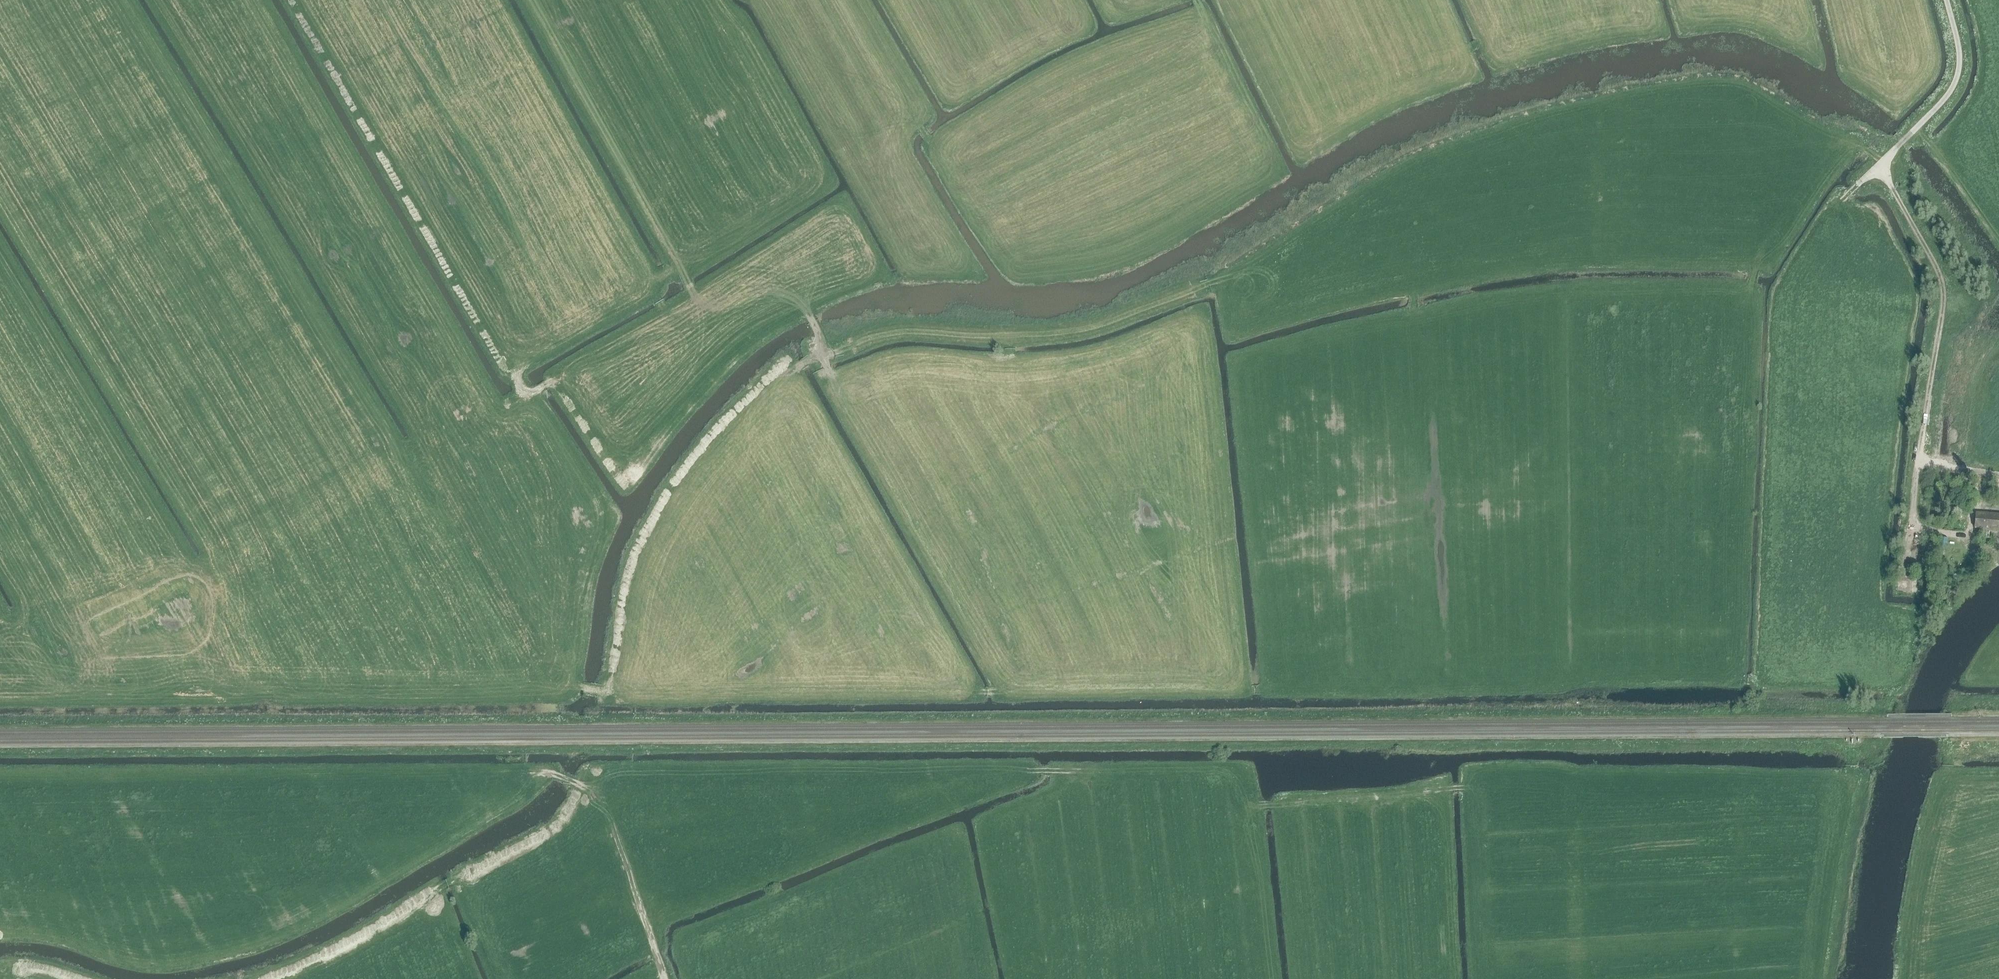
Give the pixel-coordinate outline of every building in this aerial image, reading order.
[(1989,531),(1989,532),(1998,533),(1998,514),(1976,512),(1975,527),(1983,528),(1983,530),(1989,531)]
